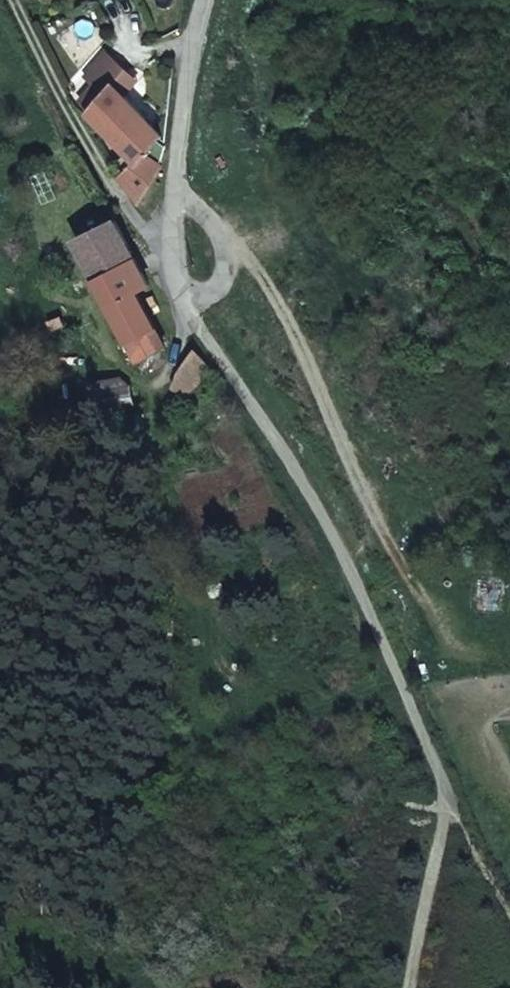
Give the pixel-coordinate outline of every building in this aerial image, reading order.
[(150,145),(169,129),(117,74),(110,79),(104,72),(78,96),(133,155),(119,172),(140,198),(163,162),(150,145)] [(128,236),(118,217),(79,236),(142,357),(142,359),(168,346),(167,344),(140,289),(150,283),(128,236)] [(178,367),(175,384),(181,388),(186,391),(213,366),(197,346),(178,367)] [(134,385),(111,389),(114,406),(137,402),(134,385)]
